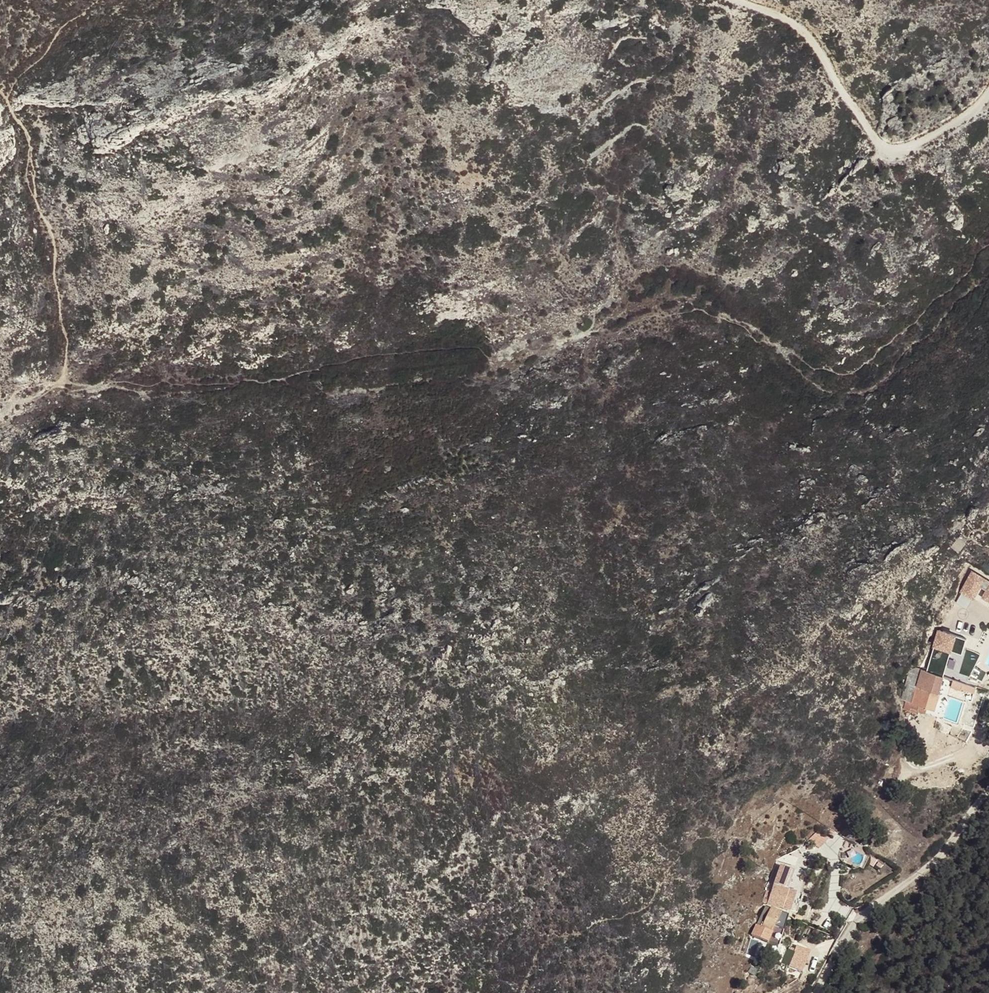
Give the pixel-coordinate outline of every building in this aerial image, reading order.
[(970,570),(967,577),(986,587),(988,581),(988,580),(970,570)] [(949,678),(950,678),(951,674),(945,672),(953,645),(937,640),(927,671),(943,676),(949,678)] [(912,702),(922,670),(917,669),(913,669),(910,671),(901,699),(906,700),(912,702)] [(943,676),(927,671),(922,670),(912,702),(906,700),(904,708),(917,712),(919,705),(939,711),(944,695),(938,693),(943,676)] [(949,678),(943,676),(938,693),(944,695),(949,678)] [(949,696),(944,695),(939,711),(944,712),(949,696)] [(779,879),(777,885),(787,888),(789,882),(779,879)] [(774,884),(767,904),(783,910),(793,913),(800,890),(792,887),(791,889),(787,888),(777,885),(774,884)] [(768,942),(783,912),(771,906),(770,908),(766,906),(757,924),(762,927),(757,936),(768,942)] [(801,958),(794,955),(789,968),(796,971),(801,958)]
